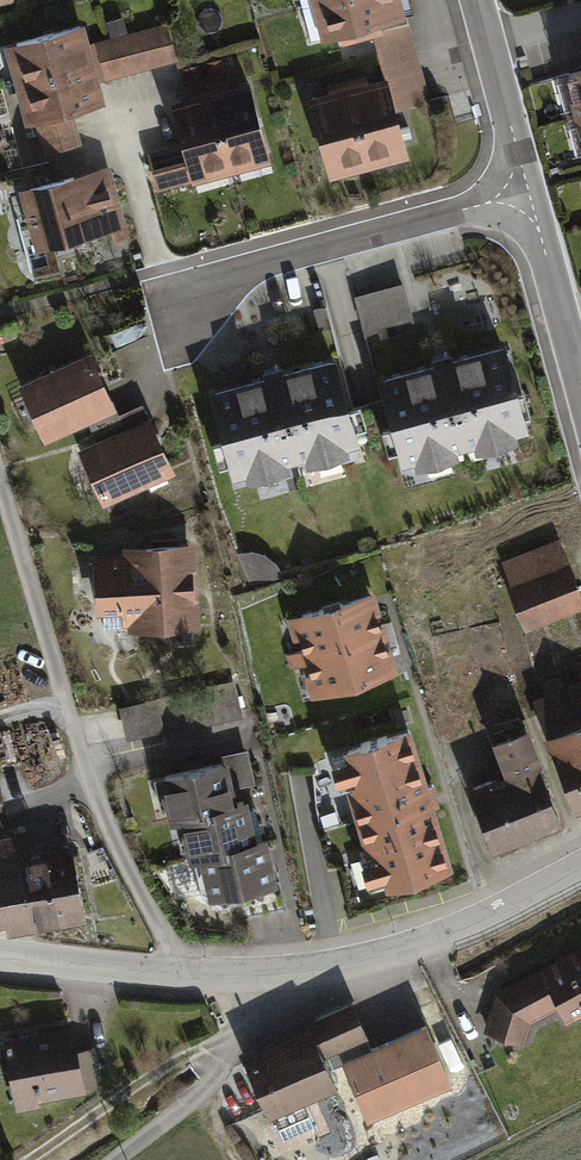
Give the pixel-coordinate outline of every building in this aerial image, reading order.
[(303,4),(311,36),(328,32),(328,34),(413,12),(410,0),(316,0),(303,4)] [(7,42),(17,79),(90,60),(80,22),(7,42)] [(142,68),(176,59),(166,22),(131,32),(142,68)] [(386,72),(420,62),(409,25),(375,35),(386,72)] [(107,78),(142,68),(131,32),(97,41),(107,78)] [(222,57),(207,61),(211,75),(226,72),(222,57)] [(90,60),(17,79),(27,117),(37,115),(47,149),(79,140),(70,106),(101,97),(90,60)] [(387,77),(350,88),(370,161),(408,151),(396,110),(430,100),(420,62),(386,72),(387,77)] [(200,64),(185,67),(188,82),(203,78),(200,64)] [(564,75),(573,109),(563,112),(568,130),(578,127),(580,138),(580,71),(564,75)] [(250,82),(212,93),(233,166),(270,155),(250,82)] [(350,88),(313,98),(333,171),(370,161),(350,88)] [(195,176),(233,166),(212,93),(175,103),(186,144),(152,153),(163,191),(197,182),(195,176)] [(107,166),(27,186),(32,207),(27,214),(30,227),(39,231),(48,266),(32,270),(33,274),(57,268),(50,241),(109,226),(113,239),(126,236),(107,166)] [(406,284),(355,296),(364,332),(378,328),(380,336),(403,330),(401,322),(414,318),(406,284)] [(325,305),(314,308),(319,328),(331,325),(325,305)] [(434,361),(383,374),(406,458),(421,454),(425,468),(455,460),(452,446),(480,438),(484,452),(515,444),(511,429),(527,425),(505,342),(454,355),(452,350),(432,355),(434,361)] [(89,355),(24,384),(47,436),(112,407),(89,355)] [(264,377),(214,391),(236,474),(252,470),(255,484),(286,476),(282,462),(311,454),(314,468),(345,460),(341,445),(358,441),(336,358),(284,371),(283,366),(262,371),(264,377)] [(149,418),(83,446),(106,499),(172,470),(149,418)] [(504,560),(512,581),(509,582),(527,628),(580,607),(580,593),(559,538),(504,560)] [(124,553),(96,555),(100,624),(133,622),(133,631),(198,627),(192,540),(124,544),(124,553)] [(343,601),(293,617),(303,649),(287,653),(289,660),(384,631),(373,595),(344,603),(343,601)] [(307,662),(317,694),(367,679),(366,677),(395,668),(384,631),(289,660),(291,666),(307,662)] [(234,679),(158,697),(165,729),(242,711),(234,679)] [(544,710),(553,733),(551,734),(578,803),(580,801),(580,680),(575,682),(576,685),(548,697),(552,707),(544,710)] [(127,738),(165,729),(158,697),(119,706),(127,738)] [(492,778),(472,786),(497,848),(565,822),(528,727),(497,739),(512,779),(495,786),(492,778)] [(409,728),(347,746),(349,751),(331,756),(340,787),(358,782),(379,852),(362,856),(371,886),(388,882),(389,886),(451,868),(433,807),(437,806),(431,785),(427,786),(409,728)] [(166,774),(176,817),(185,815),(236,804),(232,787),(255,782),(248,748),(221,755),(223,761),(166,774)] [(185,815),(193,854),(263,839),(256,808),(246,810),(244,802),(236,804),(185,815)] [(0,834),(0,923),(8,922),(10,932),(84,917),(70,845),(34,853),(29,828),(0,834)] [(193,854),(202,892),(222,905),(248,899),(252,913),(285,905),(275,860),(268,861),(263,839),(193,854)] [(497,993),(487,1031),(522,1041),(529,1019),(561,1002),(568,1016),(580,1010),(580,957),(578,951),(497,993)] [(315,1026),(246,1056),(271,1113),(273,1112),(285,1138),(316,1125),(304,1098),(335,1085),(322,1054),(329,1051),(335,1066),(346,1061),(370,1115),(450,1081),(427,1027),(372,1050),(352,1003),(312,1020),(315,1026)] [(30,1035),(6,1039),(17,1095),(36,1091),(37,1096),(103,1084),(96,1045),(76,1049),(73,1032),(31,1040),(30,1035)]
